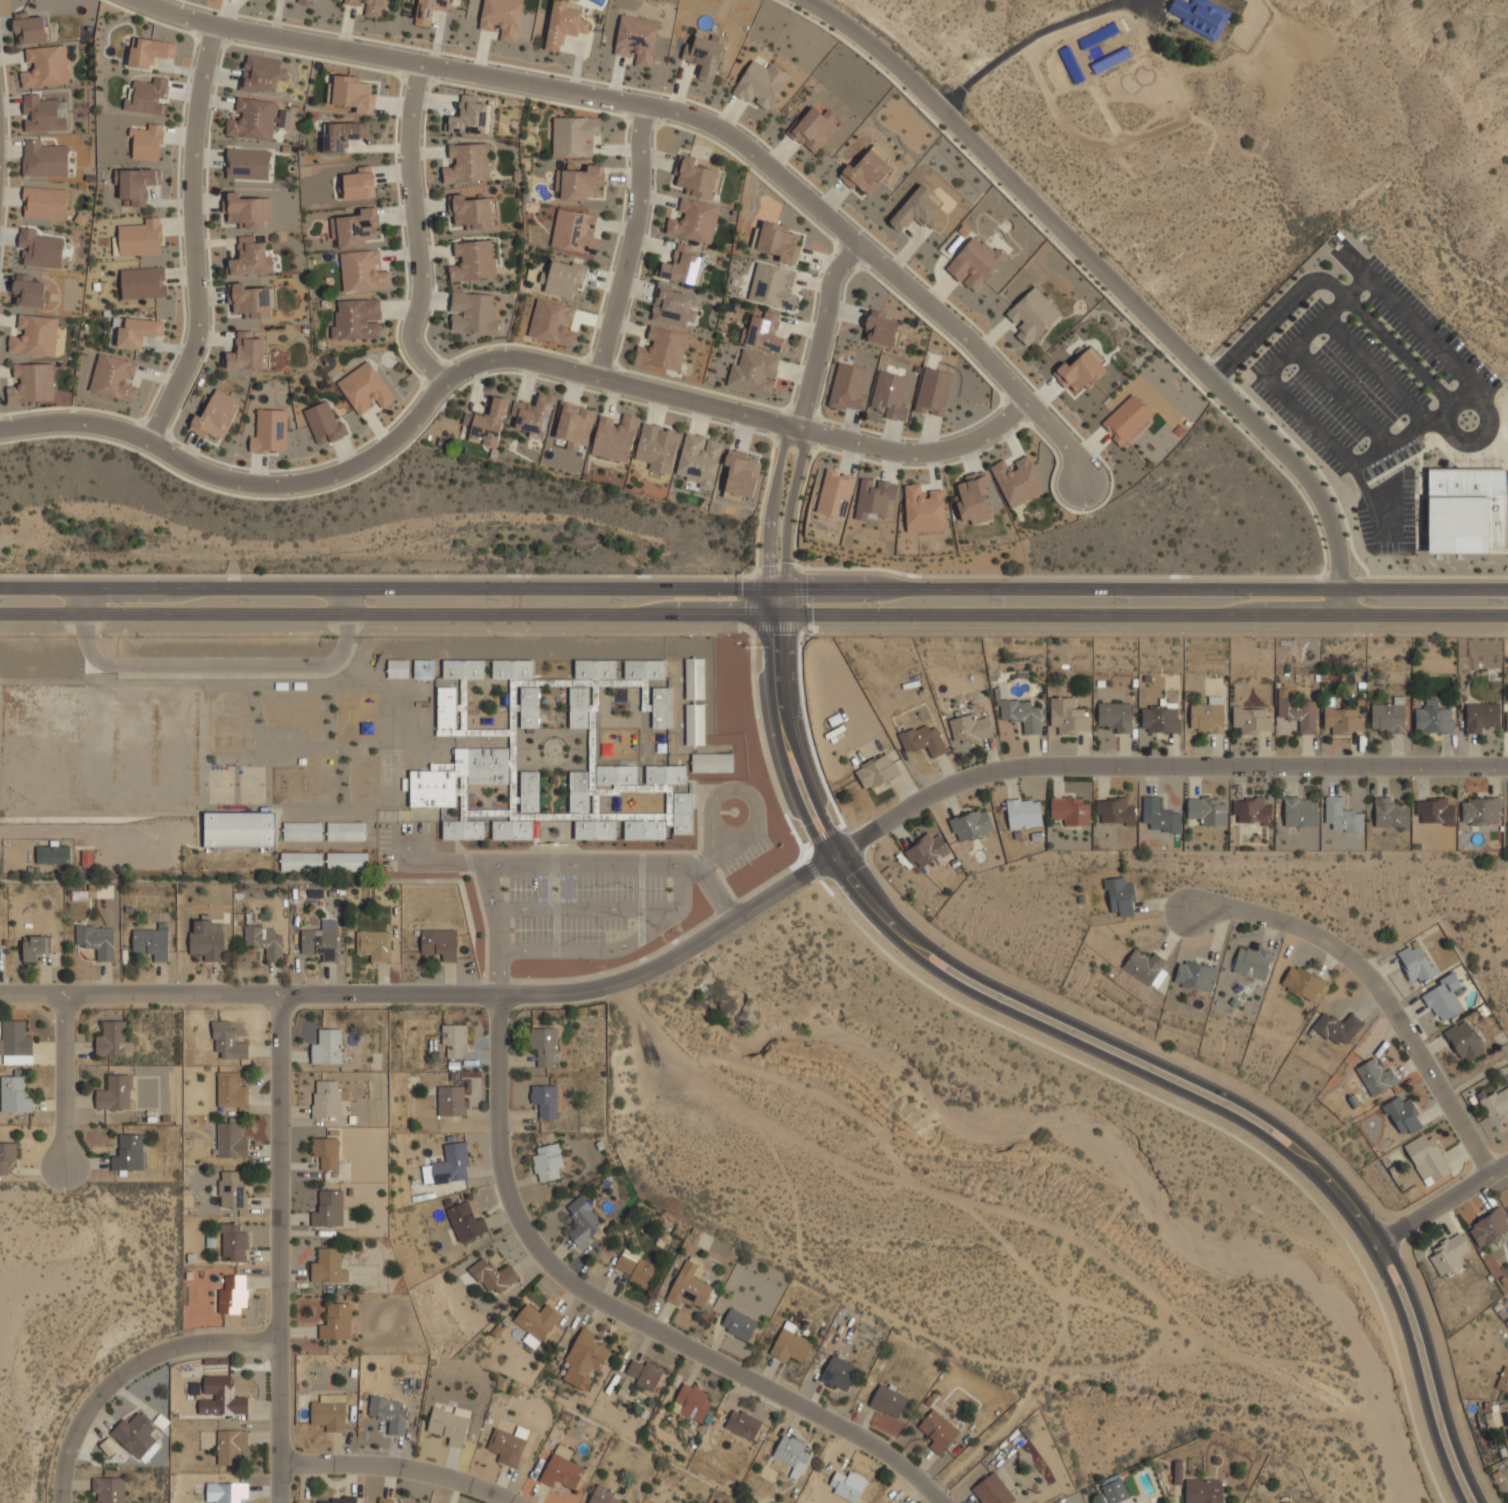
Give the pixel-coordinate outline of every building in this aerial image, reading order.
[(362,15),(382,18),(385,0),(343,0),(343,2),(364,6),(362,15)] [(435,7),(447,9),(449,0),(418,0),(414,24),(432,27),(435,7)] [(522,0),(483,0),(478,28),(500,32),(498,41),(515,44),(522,0)] [(1207,0),(1192,0),(1191,2),(1187,0),(1174,0),(1169,12),(1184,19),(1181,25),(1216,41),(1230,11),(1207,0)] [(543,50),(561,53),(565,33),(587,37),(590,20),(580,18),(582,8),(553,2),(543,50)] [(659,20),(620,13),(612,54),(633,58),(632,64),(650,68),(659,20)] [(15,45),(47,42),(45,16),(13,19),(15,45)] [(713,82),(726,42),(697,33),(693,44),(685,42),(680,60),(699,66),(696,77),(713,82)] [(152,57),(172,59),(174,43),(132,37),(128,66),(151,69),(152,57)] [(65,44),(26,47),(28,68),(19,69),(21,87),(68,83),(65,44)] [(281,95),(286,61),(246,56),(241,90),(281,95)] [(789,72),(764,58),(761,64),(750,58),(731,92),(767,112),(789,72)] [(331,76),(329,108),(373,111),(375,79),(331,76)] [(162,83),(126,84),(127,110),(163,109),(162,83)] [(65,129),(64,95),(23,96),(23,130),(65,129)] [(491,134),(492,98),(459,97),(458,116),(446,116),(446,133),(491,134)] [(275,102),(239,99),(238,121),(227,120),(226,136),(272,139),(275,102)] [(842,122),(826,107),(820,113),(811,104),(786,130),(811,155),(842,122)] [(600,117),(552,117),(552,156),(591,156),(591,137),(600,137),(600,117)] [(323,152),(344,152),(344,142),(366,142),(366,122),(323,122),(323,152)] [(161,127),(131,126),(130,158),(161,159),(161,127)] [(21,175),(68,175),(68,146),(44,146),(44,138),(21,138),(21,175)] [(488,143),(448,145),(449,166),(441,167),(442,183),(490,181),(488,143)] [(837,176),(866,198),(895,161),(873,144),(856,166),(849,161),(837,176)] [(267,150),(226,150),(226,177),(267,177),(267,150)] [(694,166),(696,157),(678,153),(670,190),(714,199),(720,172),(694,166)] [(375,197),(372,164),(354,165),(354,174),(342,175),(344,199),(375,197)] [(555,166),(554,199),(593,200),(593,191),(603,191),(604,168),(555,166)] [(146,204),(146,185),(157,185),(157,169),(119,168),(118,203),(146,204)] [(887,222),(899,232),(903,227),(904,228),(912,219),(921,227),(924,224),(932,230),(941,220),(933,214),(939,208),(927,197),(931,193),(920,183),(887,222)] [(21,216),(65,218),(66,188),(23,186),(21,216)] [(224,195),(224,226),(270,226),(270,195),(224,195)] [(448,197),(448,229),(493,228),(493,197),(448,197)] [(710,245),(719,208),(681,199),(677,218),(668,216),(664,234),(710,245)] [(556,208),(550,247),(593,254),(599,214),(556,208)] [(377,210),(330,213),(333,245),(379,242),(377,210)] [(143,217),(143,225),(117,225),(117,254),(161,253),(160,217),(143,217)] [(794,266),(790,265),(778,263),(780,256),(756,250),(763,221),(788,227),(787,233),(798,235),(795,245),(800,246),(797,259),(796,259),(794,266)] [(17,250),(24,250),(23,264),(60,267),(63,233),(19,230),(17,250)] [(254,235),(236,236),(237,258),(226,259),(227,275),(269,274),(268,243),(255,243),(254,235)] [(944,269),(953,276),(952,277),(958,283),(967,272),(969,274),(961,283),(968,289),(969,288),(975,293),(1006,256),(995,247),(993,250),(982,241),(980,243),(972,236),(944,269)] [(492,239),(452,243),(453,264),(447,265),(448,282),(496,278),(492,239)] [(701,255),(692,253),(693,247),(676,244),(672,263),(659,261),(656,278),(696,285),(701,255)] [(388,270),(380,271),(379,249),(338,252),(341,292),(389,289),(388,270)] [(585,266),(550,259),(543,292),(578,299),(585,266)] [(792,311),(794,304),(795,305),(797,296),(790,294),(791,290),(784,288),(785,284),(792,286),(796,272),(756,262),(747,300),(792,311)] [(120,268),(121,298),(166,296),(165,266),(120,268)] [(13,306),(47,306),(47,280),(13,280),(13,306)] [(227,286),(227,317),(272,317),(272,286),(227,286)] [(1060,314),(1033,286),(1004,313),(1014,323),(1019,318),(1022,322),(1016,327),(1020,330),(1014,335),(1020,342),(1021,341),(1026,346),(1060,314)] [(693,308),(689,307),(691,295),(656,288),(650,321),(690,328),(693,308)] [(448,330),(496,332),(498,294),(449,292),(448,330)] [(527,337),(572,347),(576,332),(566,330),(568,322),(572,323),(576,307),(536,298),(527,337)] [(379,339),(379,300),(331,301),(332,340),(379,339)] [(762,317),(748,314),(742,344),(783,353),(786,338),(775,336),(780,313),(763,310),(762,317)] [(55,355),(57,317),(19,315),(18,335),(8,335),(7,353),(55,355)] [(892,348),(894,338),(893,338),(897,322),(867,315),(860,340),(892,348)] [(163,319),(118,317),(117,347),(141,348),(141,338),(162,339),(163,319)] [(680,372),(688,335),(649,326),(644,346),(637,345),(633,362),(680,372)] [(235,352),(224,352),(223,368),(263,369),(263,336),(236,335),(235,352)] [(769,397),(778,358),(742,349),(739,362),(731,360),(725,387),(769,397)] [(1051,374),(1065,389),(1068,385),(1075,393),(1083,385),(1087,390),(1106,371),(1086,350),(1068,367),(1063,362),(1051,374)] [(136,362),(97,353),(88,393),(134,403),(138,386),(131,384),(136,362)] [(377,403),(380,408),(394,400),(370,360),(336,381),(357,415),(377,403)] [(857,408),(856,410),(845,407),(844,410),(826,405),(837,361),(867,369),(860,395),(866,397),(863,410),(857,408)] [(6,404),(54,402),(53,363),(13,364),(14,386),(6,387),(6,404)] [(929,411),(928,414),(942,417),(952,374),(923,366),(912,411),(924,414),(925,410),(929,411)] [(875,409),(869,407),(878,370),(907,377),(900,405),(906,407),(902,421),(897,420),(896,421),(883,418),(885,408),(883,407),(882,412),(874,410),(875,409)] [(241,399),(216,388),(203,415),(195,411),(188,427),(222,442),(241,399)] [(1099,423),(1109,433),(1110,432),(1113,435),(1110,438),(1118,447),(1151,416),(1131,394),(1099,423)] [(536,404),(516,400),(511,429),(545,435),(551,398),(537,395),(536,404)] [(506,398),(492,396),(488,415),(464,411),(462,424),(470,426),(467,441),(498,446),(506,398)] [(332,399),(303,409),(316,446),(345,436),(332,399)] [(586,446),(595,411),(562,402),(553,437),(586,446)] [(286,409),(253,408),(253,452),(285,452),(286,409)] [(590,455),(627,463),(638,418),(621,414),(619,421),(599,417),(590,455)] [(634,465),(671,472),(678,431),(641,424),(634,465)] [(685,433),(674,474),(685,477),(684,480),(698,483),(697,488),(710,491),(722,444),(715,442),(715,441),(706,439),(703,451),(702,450),(705,437),(697,434),(696,436),(685,433)] [(752,499),(760,464),(754,462),(754,461),(748,460),(748,461),(734,457),(734,456),(727,454),(727,455),(725,455),(723,465),(729,467),(723,492),(752,499)] [(1025,455),(1013,462),(1016,468),(1011,471),(1009,470),(1007,470),(1002,459),(994,463),(994,464),(988,467),(994,478),(993,479),(996,484),(997,484),(1009,508),(1043,491),(1025,455)] [(843,519),(854,476),(844,474),(843,479),(834,477),(836,471),(825,468),(814,512),(843,519)] [(1506,547),(1506,468),(1428,468),(1428,551),(1488,552),(1488,547),(1506,547)] [(984,475),(955,485),(958,494),(952,496),(955,504),(961,522),(969,520),(970,525),(991,519),(982,489),(988,488),(984,475)] [(895,484),(890,483),(890,482),(876,480),(875,488),(870,487),(872,480),(860,478),(853,519),(864,521),(866,513),(876,514),(875,516),(884,518),(887,498),(893,499),(895,484)] [(905,532),(944,530),(942,490),(928,490),(928,498),(922,498),(922,497),(921,496),(920,496),(919,484),(910,484),(910,485),(903,485),(904,498),(903,498),(903,504),(904,504),(905,532)] [(703,657),(684,657),(684,698),(703,698),(703,657)] [(408,677),(408,659),(386,659),(386,677),(408,677)] [(433,659),(414,659),(414,677),(433,677),(433,659)] [(442,659),(442,678),(483,678),(483,659),(442,659)] [(532,659),(491,659),(491,678),(532,678),(532,659)] [(614,659),(574,659),(574,683),(586,683),(586,678),(614,678),(614,659)] [(664,659),(623,659),(623,685),(641,684),(641,709),(652,709),(652,728),(670,728),(670,686),(647,686),(647,678),(664,678),(664,659)] [(519,686),(519,727),(538,727),(538,686),(519,686)] [(568,727),(587,727),(588,686),(569,686),(568,727)] [(436,734),(454,734),(454,687),(436,687),(436,734)] [(1317,700),(1286,700),(1286,689),(1277,689),(1277,719),(1298,719),(1298,733),(1317,733),(1317,700)] [(1050,732),(1088,732),(1088,707),(1077,707),(1077,696),(1050,696),(1050,732)] [(1190,731),(1223,731),(1223,696),(1202,696),(1202,705),(1190,705),(1190,731)] [(1392,704),(1371,704),(1371,731),(1404,731),(1404,696),(1392,696),(1392,704)] [(1039,706),(1029,707),(1029,699),(1000,700),(1001,721),(1021,720),(1022,734),(1040,733),(1039,706)] [(1131,702),(1098,702),(1098,722),(1109,722),(1109,732),(1131,732),(1131,702)] [(703,744),(703,703),(684,703),(684,744),(703,744)] [(1466,703),(1466,732),(1483,732),(1483,724),(1499,724),(1499,703),(1466,703)] [(1141,705),(1141,731),(1179,731),(1179,705),(1141,705)] [(1241,725),(1241,733),(1270,734),(1270,707),(1232,706),(1232,725),(1241,725)] [(1323,706),(1323,726),(1331,726),(1331,732),(1362,732),(1362,706),(1323,706)] [(1452,732),(1452,706),(1424,706),(1424,708),(1414,708),(1414,732),(1452,732)] [(992,737),(989,716),(976,718),(976,714),(949,718),(953,744),(992,737)] [(898,734),(906,753),(926,744),(931,757),(946,751),(934,720),(898,734)] [(409,806),(455,806),(455,781),(508,781),(508,747),(454,747),(454,762),(429,762),(429,770),(409,770),(409,806)] [(866,791),(899,773),(888,752),(854,769),(866,791)] [(732,753),(691,753),(691,770),(732,770),(732,753)] [(685,764),(645,765),(645,784),(654,784),(654,790),(671,790),(671,783),(686,783),(685,764)] [(636,783),(636,765),(595,765),(595,783),(636,783)] [(574,838),(615,839),(615,820),(589,819),(590,767),(588,767),(588,770),(569,770),(569,819),(574,819),(574,838)] [(519,812),(538,812),(538,770),(519,770),(519,812)] [(692,792),(672,792),(672,813),(655,813),(655,820),(624,819),(623,838),(664,838),(665,824),(673,824),(673,833),(691,833),(692,792)] [(1180,831),(1181,809),(1160,808),(1160,796),(1143,795),(1142,822),(1150,822),(1150,830),(1180,831)] [(1134,796),(1096,796),(1096,823),(1134,823),(1134,796)] [(1333,831),(1362,831),(1362,810),(1342,810),(1341,796),(1325,796),(1325,823),(1333,823),(1333,831)] [(1407,827),(1407,805),(1395,805),(1395,796),(1374,796),(1374,827),(1407,827)] [(1061,824),(1089,824),(1089,803),(1081,803),(1081,797),(1050,797),(1050,819),(1061,819),(1061,824)] [(1187,816),(1197,816),(1197,824),(1226,824),(1226,804),(1220,804),(1220,797),(1187,797),(1187,816)] [(1233,797),(1233,822),(1271,823),(1271,804),(1264,804),(1264,797),(1233,797)] [(1284,826),(1316,826),(1316,797),(1284,797),(1284,826)] [(1454,797),(1415,797),(1415,823),(1454,823),(1454,797)] [(1499,822),(1499,797),(1462,797),(1462,822),(1499,822)] [(1039,798),(1007,798),(1008,827),(1039,826),(1039,798)] [(949,819),(957,843),(993,830),(985,806),(949,819)] [(274,811),(203,811),(203,847),(274,847),(274,811)] [(442,819),(442,838),(482,838),(482,819),(442,819)] [(535,838),(535,820),(491,820),(491,838),(535,838)] [(320,839),(321,821),(282,821),(282,839),(320,839)] [(364,821),(325,821),(325,839),(364,839),(364,821)] [(904,849),(917,869),(949,849),(936,829),(904,849)] [(35,863),(69,863),(69,846),(35,846),(35,863)] [(81,867),(93,867),(93,851),(81,851),(81,867)] [(279,870),(320,870),(320,852),(279,852),(279,870)] [(366,852),(325,852),(325,869),(366,869),(366,852)] [(1108,915),(1134,914),(1132,876),(1106,878),(1108,915)] [(113,884),(89,884),(89,897),(113,897),(113,884)] [(223,960),(223,920),(189,920),(189,952),(200,952),(200,960),(223,960)] [(300,930),(300,954),(321,954),(321,960),(336,960),(336,920),(321,920),(321,930),(300,930)] [(94,960),(113,960),(113,925),(75,925),(75,947),(94,947),(94,960)] [(282,960),(282,935),(272,935),(272,925),(243,925),(243,948),(263,948),(263,960),(282,960)] [(167,929),(131,929),(131,952),(152,952),(152,961),(167,961),(167,929)] [(420,929),(420,953),(440,953),(440,960),(456,960),(456,929),(420,929)] [(389,930),(355,930),(355,951),(367,951),(367,960),(389,960),(389,930)] [(22,961),(39,961),(39,952),(50,952),(50,936),(22,936),(22,961)] [(1437,972),(1416,939),(1395,953),(1412,979),(1418,976),(1422,982),(1437,972)] [(1233,972),(1265,978),(1271,951),(1239,944),(1233,972)] [(1144,954),(1134,947),(1122,967),(1155,989),(1166,972),(1160,968),(1165,961),(1147,949),(1144,954)] [(1173,984),(1210,992),(1216,967),(1178,959),(1173,984)] [(1280,986),(1315,1001),(1325,978),(1290,963),(1280,986)] [(1461,984),(1454,972),(1420,993),(1438,1023),(1463,1007),(1453,990),(1461,984)] [(1344,1048),(1363,1021),(1349,1011),(1341,1023),(1322,1011),(1312,1026),(1344,1048)] [(1468,1018),(1445,1028),(1461,1063),(1484,1053),(1468,1018)] [(3,1020),(26,1020),(26,1036),(32,1036),(32,1054),(3,1054),(3,1020)] [(247,1058),(222,1058),(222,1050),(216,1050),(215,1038),(213,1038),(213,1029),(211,1029),(211,1020),(230,1020),(231,1029),(234,1029),(234,1042),(247,1042),(247,1058)] [(125,1021),(125,1055),(97,1055),(97,1036),(104,1036),(104,1021),(125,1021)] [(465,1024),(442,1024),(442,1057),(465,1057),(465,1024)] [(340,1028),(319,1028),(319,1040),(309,1040),(309,1063),(340,1063),(340,1028)] [(557,1028),(529,1029),(530,1048),(537,1048),(537,1068),(553,1067),(553,1054),(557,1054),(557,1028)] [(1397,1082),(1387,1063),(1378,1067),(1373,1057),(1355,1066),(1370,1096),(1397,1082)] [(218,1072),(240,1072),(240,1086),(248,1086),(248,1106),(218,1106),(218,1072)] [(108,1075),(130,1075),(130,1100),(135,1100),(135,1109),(96,1108),(96,1089),(108,1089),(108,1075)] [(1,1076),(24,1076),(25,1092),(23,1092),(23,1098),(32,1098),(32,1110),(1,1111),(1,1076)] [(310,1118),(339,1118),(339,1106),(347,1106),(347,1089),(339,1089),(339,1079),(310,1079),(310,1118)] [(1490,1119),(1507,1108),(1507,1084),(1479,1099),(1490,1119)] [(437,1115),(464,1115),(464,1086),(437,1086),(437,1115)] [(557,1086),(530,1086),(530,1104),(538,1104),(539,1119),(558,1118),(557,1086)] [(1401,1136),(1424,1122),(1409,1098),(1402,1102),(1398,1094),(1381,1105),(1401,1136)] [(218,1123),(241,1123),(241,1138),(248,1138),(248,1156),(218,1156),(218,1123)] [(1424,1185),(1451,1172),(1430,1129),(1403,1143),(1424,1185)] [(143,1135),(143,1153),(145,1153),(145,1170),(127,1170),(127,1176),(120,1176),(120,1169),(111,1169),(111,1155),(120,1155),(120,1135),(143,1135)] [(311,1160),(320,1160),(320,1170),(338,1170),(338,1137),(311,1137),(311,1160)] [(464,1141),(442,1144),(444,1161),(430,1163),(432,1184),(469,1179),(464,1141)] [(8,1174),(0,1174),(0,1143),(15,1143),(15,1161),(8,1161),(8,1174)] [(559,1178),(558,1169),(563,1168),(558,1143),(536,1148),(538,1155),(532,1156),(538,1183),(559,1178)] [(243,1172),(243,1183),(245,1183),(245,1195),(247,1196),(247,1208),(233,1208),(233,1207),(222,1206),(222,1195),(219,1195),(219,1180),(222,1180),(223,1171),(243,1172)] [(341,1226),(341,1190),(321,1190),(321,1208),(310,1208),(310,1226),(341,1226)] [(565,1208),(579,1225),(567,1234),(578,1247),(604,1226),(579,1196),(565,1208)] [(455,1242),(487,1232),(482,1214),(471,1218),(466,1201),(444,1208),(455,1242)] [(1478,1247),(1507,1233),(1507,1222),(1501,1207),(1467,1223),(1478,1247)] [(223,1257),(223,1233),(220,1233),(220,1223),(240,1223),(240,1231),(248,1231),(248,1249),(246,1249),(245,1261),(231,1261),(231,1257),(223,1257)] [(1465,1260),(1461,1252),(1469,1248),(1460,1232),(1426,1252),(1439,1275),(1465,1260)] [(207,1236),(216,1237),(216,1247),(207,1247),(207,1236)] [(347,1283),(347,1264),(339,1264),(339,1247),(319,1247),(319,1258),(310,1258),(310,1283),(347,1283)] [(645,1290),(657,1266),(623,1249),(614,1267),(630,1275),(627,1281),(645,1290)] [(518,1278),(508,1263),(497,1270),(486,1254),(466,1267),(488,1299),(518,1278)] [(665,1300),(679,1306),(681,1300),(702,1309),(713,1287),(692,1278),(698,1265),(684,1259),(665,1300)] [(220,1313),(220,1289),(225,1289),(225,1275),(245,1275),(245,1289),(248,1289),(248,1296),(246,1296),(247,1306),(240,1306),(240,1313),(220,1313)] [(560,1313),(543,1301),(537,1308),(526,1300),(512,1320),(527,1332),(521,1340),(533,1349),(560,1313)] [(350,1302),(328,1302),(328,1321),(318,1321),(318,1339),(350,1339),(350,1302)] [(720,1330),(750,1341),(757,1320),(728,1309),(720,1330)] [(786,1362),(789,1357),(804,1363),(813,1343),(793,1334),(797,1325),(785,1320),(770,1355),(786,1362)] [(564,1362),(570,1364),(562,1380),(588,1392),(608,1349),(589,1341),(593,1331),(580,1325),(564,1362)] [(634,1378),(631,1382),(651,1393),(663,1371),(633,1355),(624,1373),(634,1378)] [(820,1381),(847,1392),(858,1366),(830,1355),(820,1381)] [(1507,1393),(1507,1366),(1504,1364),(1494,1387),(1507,1393)] [(247,1415),(247,1395),(233,1395),(234,1375),(204,1374),(203,1398),(198,1398),(198,1414),(247,1415)] [(700,1422),(712,1395),(683,1381),(670,1408),(700,1422)] [(908,1397),(890,1390),(890,1389),(878,1384),(869,1407),(899,1419),(908,1397)] [(344,1432),(344,1393),(326,1393),(326,1403),(310,1403),(310,1422),(321,1422),(321,1432),(344,1432)] [(406,1408),(398,1407),(398,1398),(369,1396),(367,1420),(386,1421),(385,1434),(404,1435),(406,1408)] [(470,1412),(431,1404),(426,1431),(446,1434),(444,1445),(463,1448),(470,1412)] [(752,1442),(762,1421),(733,1407),(723,1427),(752,1442)] [(1485,1412),(1489,1428),(1502,1425),(1506,1445),(1507,1445),(1507,1407),(1485,1412)] [(917,1427),(933,1441),(928,1447),(939,1456),(960,1432),(933,1409),(917,1427)] [(125,1415),(109,1433),(142,1463),(159,1445),(148,1434),(155,1426),(140,1412),(132,1421),(125,1415)] [(525,1437),(492,1427),(486,1448),(497,1451),(494,1461),(516,1468),(525,1437)] [(246,1430),(216,1430),(216,1466),(235,1466),(235,1452),(246,1452),(246,1430)] [(808,1456),(800,1452),(804,1444),(783,1433),(771,1457),(793,1467),(788,1476),(796,1480),(808,1456)] [(118,1449),(109,1437),(100,1445),(109,1457),(118,1449)] [(559,1482),(574,1489),(584,1468),(568,1461),(573,1450),(556,1442),(538,1481),(555,1489),(559,1482)] [(855,1502),(867,1478),(848,1470),(845,1476),(835,1471),(826,1489),(855,1502)] [(982,1502),(1011,1502),(1013,1501),(996,1472),(972,1486),(982,1502)] [(124,1476),(91,1476),(91,1496),(101,1496),(101,1502),(124,1502),(124,1476)] [(1107,1502),(1117,1502),(1128,1500),(1122,1480),(1102,1486),(1107,1502)] [(1222,1480),(1185,1480),(1185,1502),(1221,1502),(1222,1480)] [(247,1502),(247,1482),(206,1482),(206,1501),(215,1501),(215,1502),(237,1502),(247,1502)] [(621,1492),(594,1484),(589,1502),(627,1502),(619,1500),(621,1492)]
